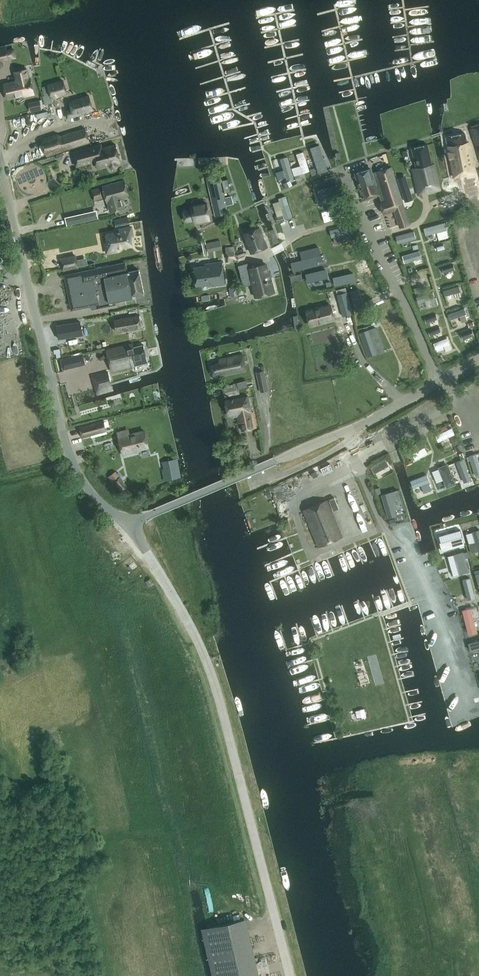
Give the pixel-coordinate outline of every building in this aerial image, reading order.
[(7,4),(16,8),(18,3),(13,0),(9,0),(7,4)] [(0,48),(0,67),(3,66),(2,61),(9,59),(6,47),(0,48)] [(7,98),(24,94),(24,95),(34,93),(31,78),(29,78),(27,69),(15,71),(17,78),(18,78),(18,81),(4,84),(7,98)] [(64,80),(48,85),(52,97),(67,92),(64,80)] [(70,101),(72,108),(66,110),(68,117),(79,113),(79,112),(93,109),(89,95),(70,101)] [(30,112),(42,109),(40,99),(28,102),(30,112)] [(16,123),(23,130),(28,125),(22,118),(16,123)] [(47,155),(80,145),(90,141),(86,129),(61,136),(57,134),(42,139),(47,155)] [(446,136),(454,175),(475,171),(469,140),(467,141),(465,133),(446,136)] [(102,144),(73,151),(77,165),(96,161),(98,167),(110,164),(111,166),(113,168),(117,167),(118,165),(118,162),(121,162),(117,145),(103,148),(102,144)] [(428,144),(412,148),(417,168),(413,168),(419,194),(441,189),(435,163),(432,164),(428,144)] [(319,145),(311,147),(318,171),(327,169),(319,145)] [(302,150),(296,152),(303,174),(309,172),(302,150)] [(280,158),(287,180),(295,177),(288,156),(280,158)] [(364,199),(380,194),(382,201),(380,202),(384,213),(394,210),(400,227),(410,224),(398,186),(405,184),(401,172),(394,174),(391,166),(377,171),(378,174),(374,176),(371,167),(355,173),(364,199)] [(228,178),(222,179),(225,192),(231,190),(228,178)] [(125,207),(124,203),(123,198),(129,196),(125,180),(103,186),(105,190),(102,191),(101,187),(92,190),(94,200),(104,197),(103,195),(106,194),(106,197),(111,196),(115,210),(125,207)] [(203,183),(205,192),(218,189),(217,181),(215,181),(215,180),(203,183)] [(336,183),(318,188),(323,202),(340,197),(336,183)] [(278,197),(284,218),(293,215),(287,194),(278,197)] [(210,201),(210,214),(223,214),(222,200),(210,201)] [(455,212),(454,206),(441,210),(440,205),(434,207),(437,218),(455,212)] [(333,206),(322,209),(324,215),(335,212),(333,206)] [(203,207),(184,210),(186,220),(205,217),(203,207)] [(99,218),(97,210),(86,212),(65,217),(67,225),(99,218)] [(330,230),(332,237),(353,231),(351,224),(330,230)] [(131,237),(134,237),(132,227),(119,229),(120,232),(107,234),(109,244),(106,245),(107,253),(120,250),(119,248),(132,245),(131,237)] [(260,227),(245,233),(252,253),(267,247),(260,227)] [(206,244),(208,250),(220,247),(219,241),(206,244)] [(357,243),(337,248),(339,257),(360,251),(357,243)] [(446,258),(445,243),(427,244),(429,260),(446,258)] [(226,247),(228,259),(237,259),(235,246),(226,247)] [(236,251),(239,258),(246,256),(243,248),(236,251)] [(408,249),(400,254),(404,262),(412,257),(408,249)] [(290,260),(293,270),(319,263),(316,253),(290,260)] [(61,258),(63,269),(78,266),(75,255),(61,258)] [(65,275),(72,310),(91,306),(92,309),(116,304),(116,301),(133,297),(145,294),(140,269),(128,272),(126,262),(65,275)] [(208,285),(225,283),(222,262),(211,263),(211,265),(194,267),(197,285),(208,283),(208,285)] [(252,277),(251,278),(256,297),(275,292),(270,273),(269,273),(266,264),(249,268),(252,277)] [(435,267),(437,282),(453,280),(451,265),(435,267)] [(305,273),(307,282),(328,277),(326,268),(305,273)] [(353,272),(332,277),(334,286),(355,281),(353,272)] [(394,310),(376,280),(360,285),(377,318),(394,310)] [(228,297),(238,295),(237,286),(226,287),(228,297)] [(457,287),(441,290),(443,303),(459,299),(457,287)] [(351,291),(356,312),(364,310),(359,289),(351,291)] [(353,313),(348,292),(337,295),(343,315),(353,313)] [(419,302),(420,309),(428,308),(428,301),(419,302)] [(310,325),(335,318),(332,305),(307,312),(310,325)] [(447,321),(464,319),(463,309),(445,311),(447,321)] [(140,315),(115,319),(117,331),(142,327),(140,315)] [(437,317),(424,320),(426,326),(432,325),(433,329),(440,327),(437,317)] [(80,321),(56,325),(58,338),(82,334),(80,321)] [(368,356),(377,353),(369,329),(360,332),(368,356)] [(440,346),(442,352),(448,350),(444,338),(429,344),(431,350),(440,346)] [(112,370),(148,362),(144,344),(134,347),(133,344),(107,349),(112,370)] [(409,344),(395,351),(403,368),(397,388),(419,374),(409,344)] [(86,353),(91,367),(102,364),(97,349),(86,353)] [(246,370),(243,353),(219,359),(220,362),(211,364),(214,375),(223,373),(223,375),(246,370)] [(73,377),(83,375),(82,369),(72,372),(73,377)] [(269,390),(264,370),(257,371),(261,391),(269,390)] [(108,372),(92,376),(95,387),(111,383),(108,372)] [(242,430),(257,427),(253,411),(251,411),(248,395),(226,400),(229,415),(233,414),(234,417),(239,416),(242,430)] [(79,427),(82,438),(102,432),(100,421),(79,427)] [(433,435),(434,441),(452,436),(450,430),(433,435)] [(145,431),(119,437),(123,454),(136,451),(136,450),(149,447),(145,431)] [(72,457),(82,454),(79,445),(69,448),(72,457)] [(246,446),(236,449),(239,459),(248,457),(246,446)] [(473,476),(478,474),(478,471),(474,454),(466,457),(473,476)] [(449,466),(452,480),(466,477),(463,463),(449,466)] [(328,465),(319,468),(320,474),(329,471),(328,465)] [(445,466),(430,471),(436,489),(451,485),(445,466)] [(163,479),(171,476),(168,468),(161,471),(163,479)] [(128,486),(121,476),(116,470),(108,477),(112,482),(113,481),(121,491),(128,486)] [(225,476),(220,478),(224,487),(229,485),(225,476)] [(195,488),(191,490),(195,499),(199,498),(195,488)] [(399,488),(381,493),(391,525),(408,520),(399,488)] [(304,509),(320,546),(342,537),(326,500),(304,509)] [(357,510),(362,508),(359,501),(353,503),(357,510)] [(356,513),(363,528),(369,526),(362,511),(356,513)] [(460,554),(445,556),(446,570),(461,568),(460,554)] [(455,588),(450,590),(454,600),(459,598),(455,588)] [(469,642),(471,651),(478,650),(478,639),(469,642)] [(220,975),(257,975),(244,919),(209,927),(220,975)]
